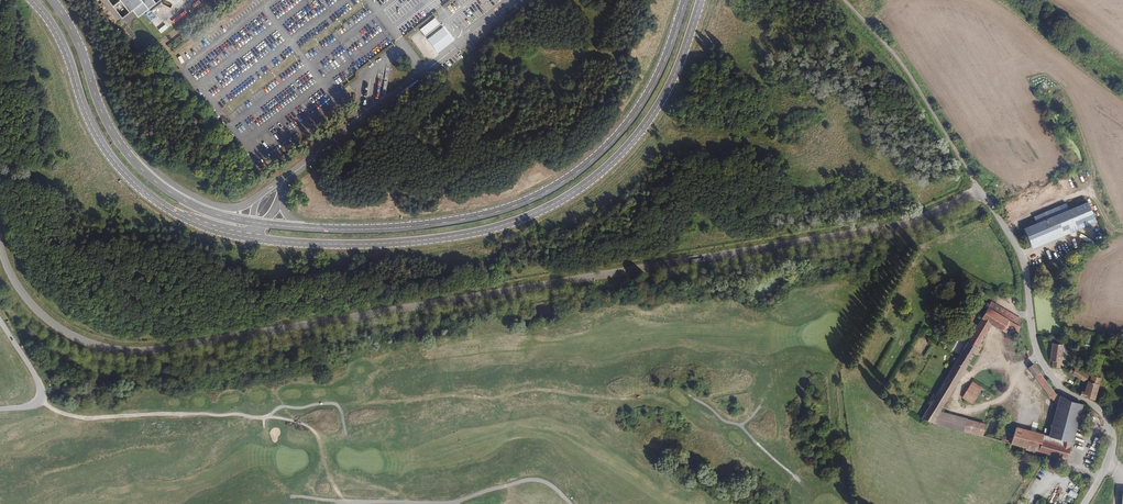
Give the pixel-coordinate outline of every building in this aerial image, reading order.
[(122,17),(129,11),(132,9),(138,16),(156,3),(154,0),(109,0),(122,17)] [(422,29),(438,52),(452,42),(440,27),(442,25),(437,18),(422,29)] [(1096,222),(1088,202),(1023,228),(1031,248),(1096,222)] [(1020,310),(989,298),(986,301),(985,301),(964,339),(960,337),(959,339),(955,337),(952,344),(958,347),(932,392),(930,391),(922,402),(925,404),(919,415),(934,420),(942,406),(975,349),(977,350),(980,344),(978,343),(991,322),(1007,330),(1011,324),(1020,329),(1021,325),(1020,320),(1020,310)] [(1063,344),(1052,343),(1049,361),(1053,361),(1053,367),(1060,368),(1063,344)] [(1034,364),(1028,368),(1044,390),(1050,385),(1034,364)] [(1074,370),(1073,369),(1071,374),(1084,383),(1088,376),(1075,368),(1074,370)] [(1081,395),(1087,398),(1095,400),(1099,385),(1100,380),(1091,377),(1090,382),(1087,382),(1085,391),(1081,389),(1079,394),(1081,395)] [(974,382),(968,380),(963,389),(965,391),(963,396),(974,401),(979,393),(984,385),(975,381),(974,382)] [(995,391),(984,385),(979,393),(994,400),(996,397),(993,395),(995,391)] [(1044,390),(1051,399),(1054,388),(1050,385),(1044,390)] [(1058,394),(1054,388),(1051,399),(1046,429),(1044,436),(1043,441),(1037,440),(997,432),(994,448),(1063,462),(1074,402),(1069,399),(1058,394)] [(985,422),(942,406),(934,420),(981,435),(985,422)] [(1075,498),(1077,493),(1069,490),(1067,494),(1062,493),(1058,503),(1067,503),(1068,502),(1070,496),(1075,498)]
